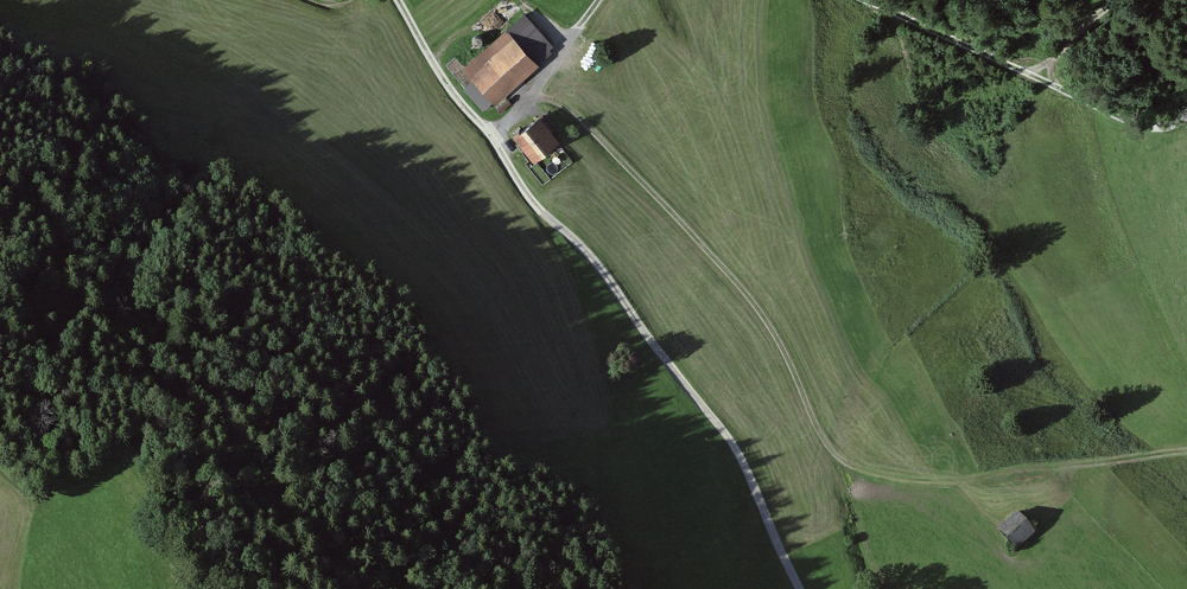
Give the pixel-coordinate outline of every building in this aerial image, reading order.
[(555,44),(524,12),(464,68),(474,79),(464,89),(483,109),(492,100),(496,104),(540,63),(537,60),(555,44)] [(560,140),(539,115),(513,136),(534,161),(560,140)] [(1036,532),(1017,511),(997,529),(1017,550),(1036,532)]
